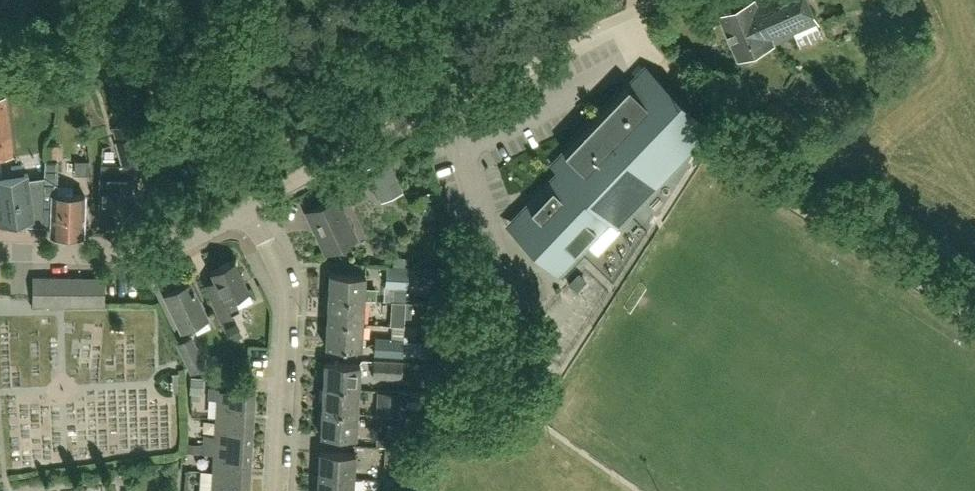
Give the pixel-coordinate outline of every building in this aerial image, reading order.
[(796,34),(801,47),(824,37),(818,24),(819,24),(809,0),(753,0),(720,14),(739,58),(796,34)] [(896,10),(910,5),(908,0),(892,0),(896,10)] [(597,230),(620,206),(629,214),(671,171),(710,129),(646,67),(606,108),(564,152),(571,159),(513,220),(537,243),(532,248),(534,250),(539,245),(563,268),(587,243),(586,242),(597,230)] [(1,159),(13,157),(5,98),(0,98),(0,225),(33,221),(34,226),(45,226),(45,213),(44,213),(44,184),(44,176),(29,178),(28,174),(3,177),(1,159)] [(113,127),(117,141),(116,142),(120,162),(122,167),(137,161),(131,137),(130,138),(127,124),(113,127)] [(387,158),(365,169),(377,195),(400,185),(387,158)] [(45,160),(44,176),(44,184),(44,213),(45,213),(45,226),(51,226),(51,234),(84,235),(85,195),(57,194),(58,160),(45,160)] [(75,161),(75,174),(88,174),(88,161),(75,161)] [(118,165),(102,164),(100,223),(129,224),(131,178),(118,178),(118,165)] [(338,198),(306,213),(326,254),(357,239),(338,198)] [(434,215),(435,204),(425,203),(424,214),(434,215)] [(234,259),(210,270),(214,279),(203,284),(220,319),(240,310),(234,297),(249,290),(234,259)] [(386,266),(386,273),(384,287),(393,287),(393,301),(405,302),(406,288),(408,288),(408,284),(416,284),(418,268),(386,266)] [(329,273),(328,298),(364,300),(364,299),(376,300),(377,288),(364,288),(365,275),(329,273)] [(65,309),(65,305),(104,306),(104,277),(33,276),(32,305),(49,305),(49,309),(65,309)] [(580,276),(570,286),(577,293),(578,292),(577,291),(586,282),(580,276)] [(190,281),(164,293),(182,328),(207,316),(190,281)] [(328,298),(327,322),(363,324),(364,300),(328,298)] [(392,317),(391,325),(404,326),(405,317),(411,317),(412,302),(405,302),(393,301),(392,317)] [(363,324),(327,322),(326,347),(361,349),(363,324)] [(192,336),(176,344),(191,373),(207,366),(192,336)] [(374,337),(373,355),(403,357),(404,339),(390,338),(374,337)] [(419,340),(418,356),(434,357),(435,341),(419,340)] [(389,378),(401,379),(403,361),(374,359),(373,377),(389,378)] [(324,362),(323,387),(359,389),(360,364),(324,362)] [(191,377),(190,393),(203,394),(204,378),(191,377)] [(216,419),(254,420),(255,393),(218,391),(218,388),(209,387),(208,399),(216,399),(216,419)] [(323,387),(322,411),(357,412),(359,389),(323,387)] [(377,390),(376,414),(399,414),(400,391),(377,390)] [(357,412),(322,411),(320,435),(356,437),(357,412)] [(416,417),(405,417),(405,437),(415,437),(416,417)] [(215,436),(204,435),(204,444),(204,445),(253,447),(254,420),(216,419),(215,436)] [(385,438),(380,438),(376,438),(376,445),(385,446),(385,447),(397,448),(399,425),(386,424),(385,438)] [(188,443),(187,452),(204,453),(204,445),(204,444),(188,443)] [(253,447),(204,445),(204,453),(213,453),(213,472),(252,474),(253,447)] [(385,447),(385,451),(383,480),(396,480),(397,448),(385,447)] [(319,451),(318,476),(354,478),(355,453),(319,451)] [(205,490),(203,490),(202,490),(251,490),(252,474),(213,472),(212,490),(205,490)] [(317,490),(353,490),(354,478),(318,476),(317,490)] [(383,480),(383,490),(395,490),(396,480),(383,480)]
